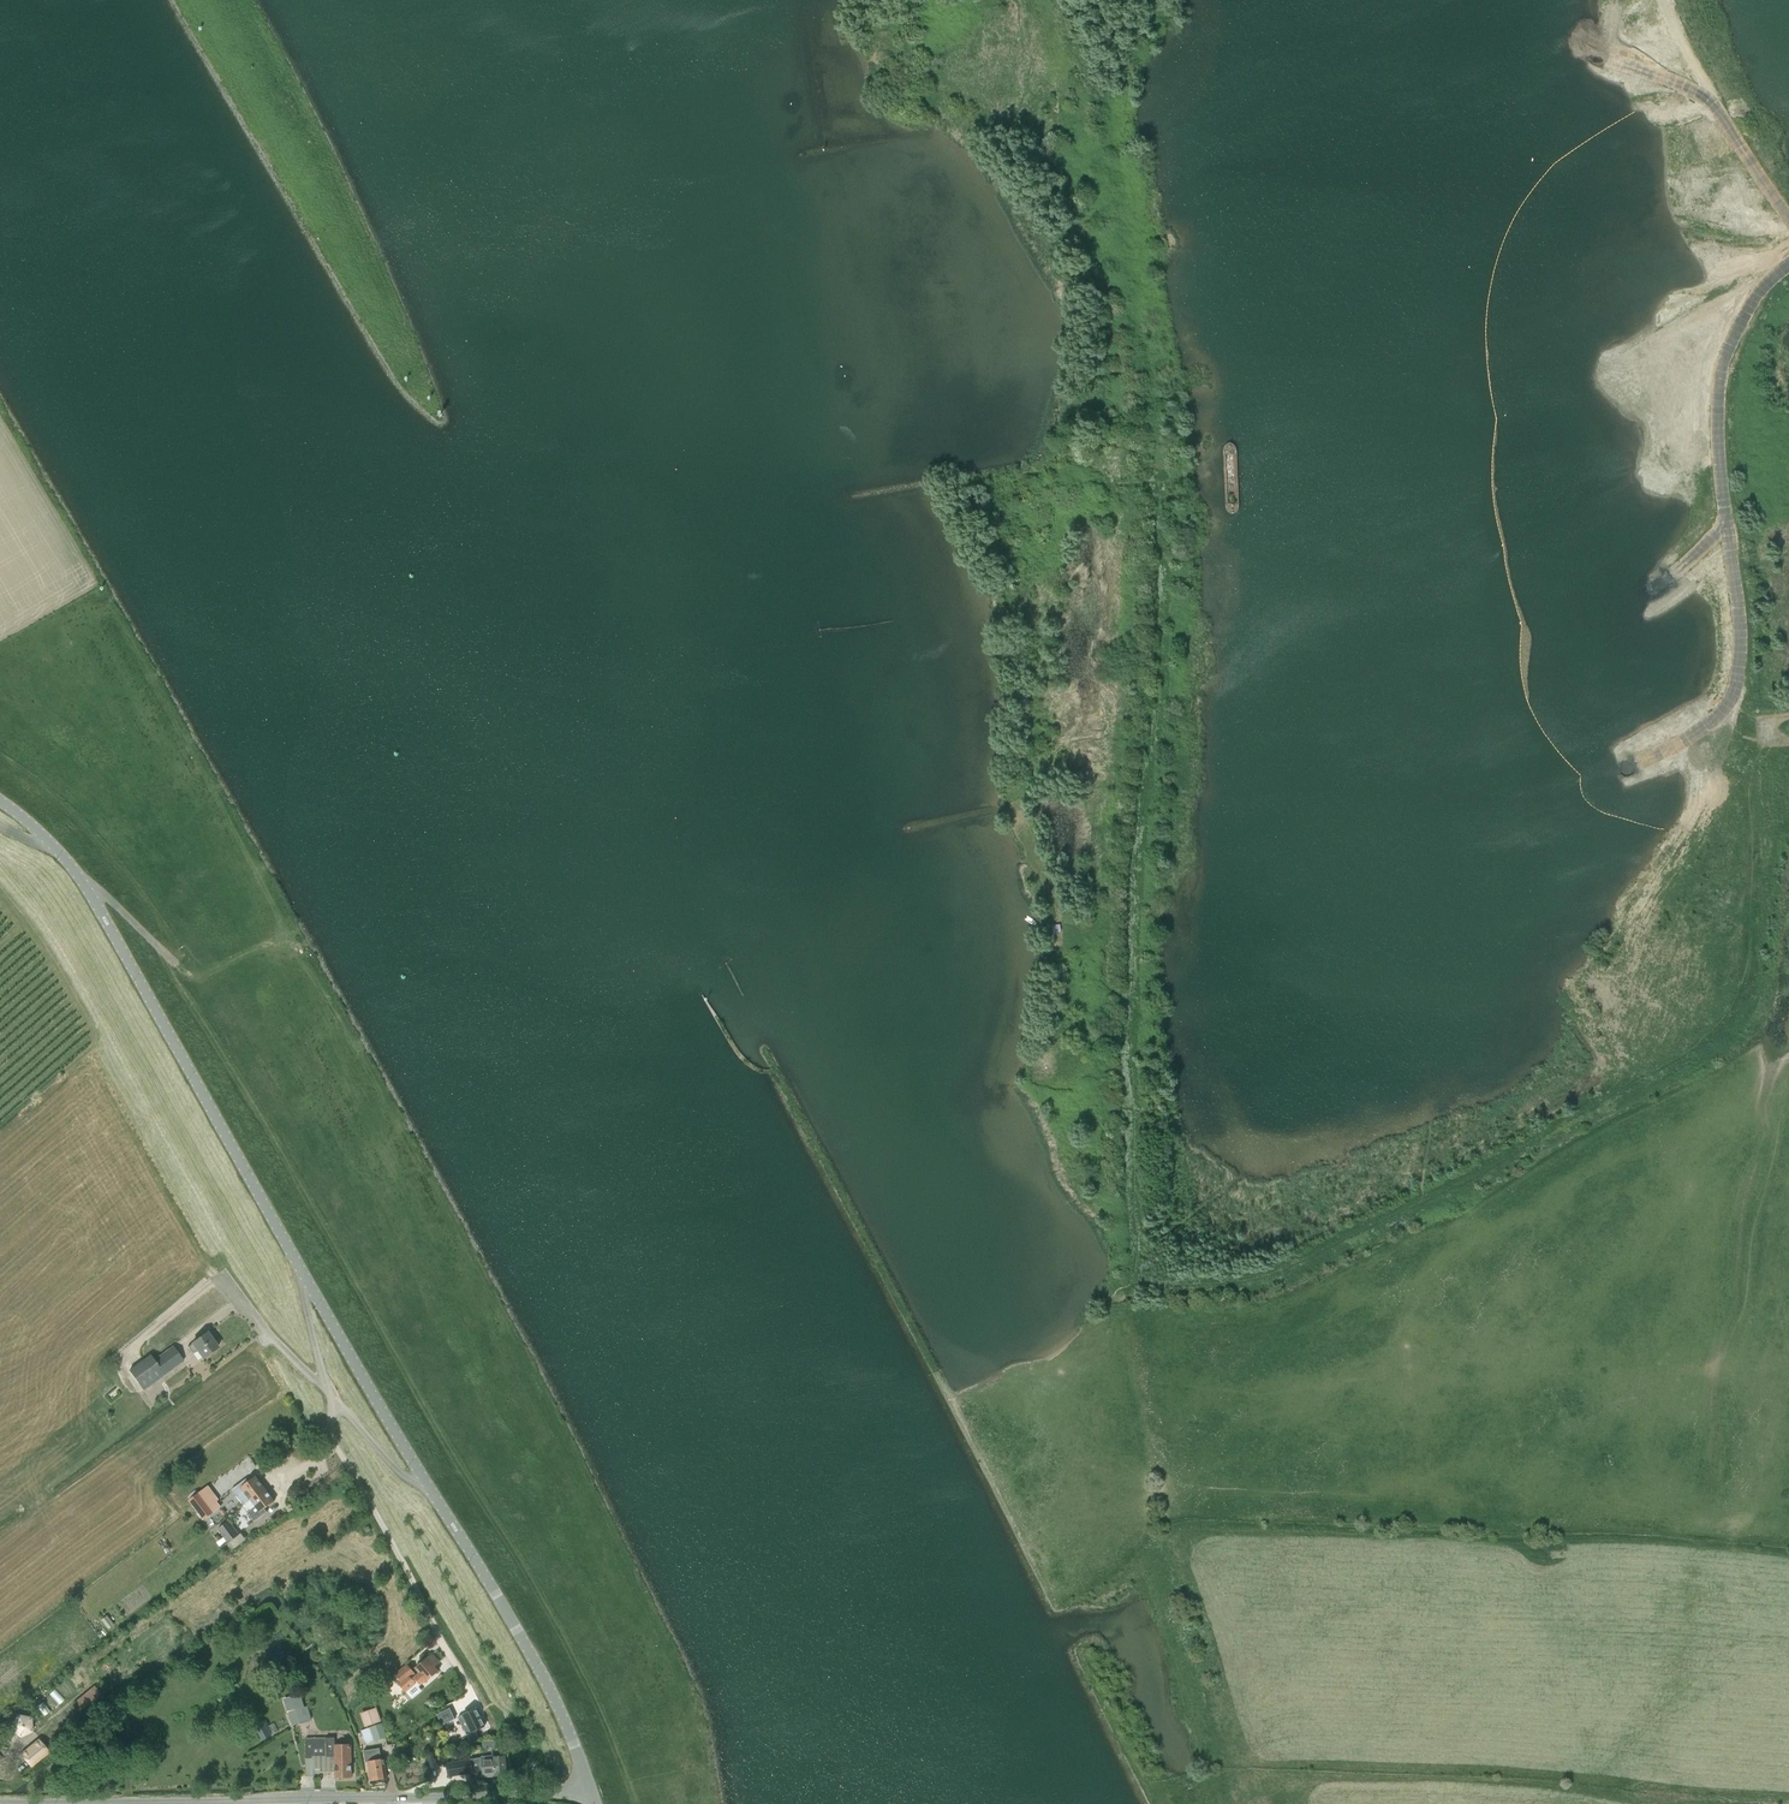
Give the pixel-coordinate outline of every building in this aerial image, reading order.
[(203,1358),(218,1348),(207,1333),(192,1344),(187,1347),(192,1354),(197,1350),(203,1358)] [(143,1390),(164,1375),(183,1361),(172,1347),(153,1361),(149,1356),(129,1371),(143,1390)] [(243,1505),(250,1500),(265,1489),(255,1476),(245,1484),(243,1482),(232,1490),(243,1505)] [(274,1501),(265,1489),(250,1500),(255,1506),(249,1512),(255,1520),(266,1512),(264,1509),(274,1501)] [(199,1494),(190,1501),(204,1520),(213,1513),(199,1494)] [(230,1519),(219,1528),(229,1541),(240,1533),(230,1519)] [(101,1620),(108,1629),(113,1625),(107,1616),(101,1620)] [(419,1681),(417,1682),(421,1686),(439,1671),(435,1666),(439,1662),(432,1654),(415,1668),(421,1674),(417,1678),(419,1681)] [(417,1682),(419,1681),(417,1678),(407,1666),(397,1675),(401,1680),(399,1682),(407,1692),(417,1682)] [(74,1703),(81,1712),(102,1696),(95,1687),(74,1703)] [(301,1695),(284,1699),(288,1712),(292,1725),(305,1721),(311,1719),(308,1706),(304,1707),(301,1695)] [(377,1708),(361,1714),(366,1727),(381,1721),(377,1708)] [(476,1708),(458,1717),(467,1735),(485,1726),(476,1708)] [(450,1709),(437,1716),(442,1726),(455,1719),(450,1709)] [(20,1736),(32,1731),(31,1718),(18,1716),(12,1726),(20,1736)] [(254,1727),(262,1741),(271,1736),(264,1722),(254,1727)] [(375,1741),(386,1737),(382,1724),(370,1728),(375,1741)] [(335,1745),(335,1737),(305,1738),(306,1764),(314,1763),(313,1757),(335,1757),(335,1777),(351,1777),(351,1745),(335,1745)] [(20,1755),(30,1767),(48,1752),(38,1740),(20,1755)] [(387,1778),(383,1759),(381,1759),(379,1748),(363,1751),(365,1763),(368,1762),(371,1781),(387,1778)] [(472,1771),(482,1770),(483,1777),(495,1776),(495,1777),(506,1776),(505,1756),(481,1758),(470,1759),(470,1757),(467,1758),(467,1760),(446,1763),(448,1777),(472,1773),(472,1771)] [(427,1760),(429,1768),(436,1767),(435,1759),(427,1760)]
